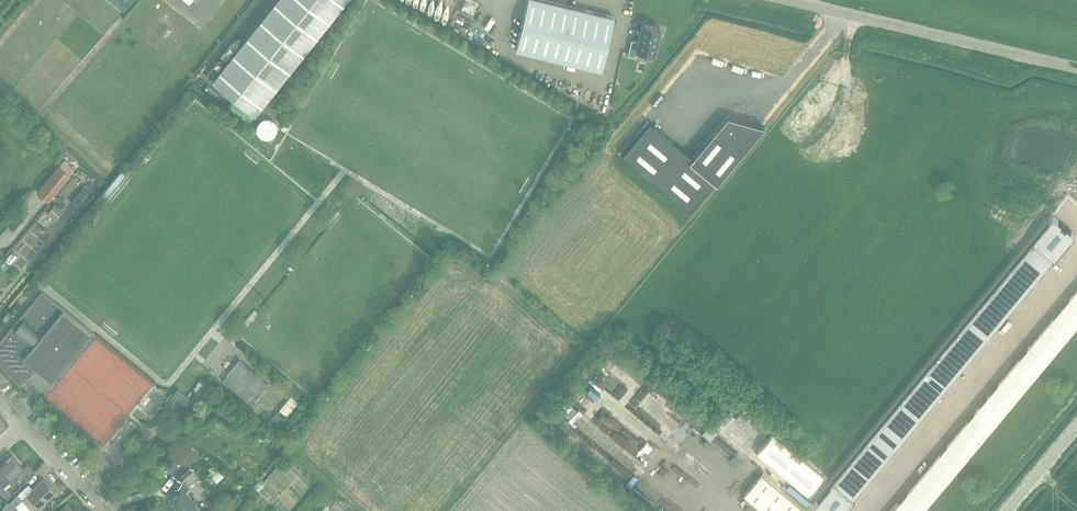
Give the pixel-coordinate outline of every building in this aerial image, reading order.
[(134,0),(108,0),(123,12),(134,0)] [(346,0),(276,0),(212,80),(255,115),(346,0)] [(459,10),(473,18),(480,4),(473,0),(465,0),(459,10)] [(614,17),(542,0),(528,0),(516,51),(601,71),(614,17)] [(636,51),(653,55),(660,28),(643,24),(638,42),(631,40),(627,55),(635,57),(636,51)] [(739,53),(738,59),(750,62),(751,56),(739,53)] [(728,117),(727,117),(693,158),(650,122),(621,156),(689,212),(713,182),(716,185),(764,127),(763,127),(753,138),(728,118),(728,117)] [(48,202),(71,175),(59,165),(36,192),(48,202)] [(101,195),(106,199),(128,173),(123,169),(101,195)] [(81,210),(94,195),(83,186),(70,201),(81,210)] [(47,213),(56,220),(63,211),(55,204),(47,213)] [(813,505),(820,510),(823,510),(847,510),(856,500),(854,499),(1055,259),(1056,260),(1076,235),(1067,228),(1066,230),(1061,226),(1062,224),(1054,217),(813,505)] [(6,252),(11,257),(21,247),(16,242),(6,252)] [(893,510),(927,510),(1076,330),(1076,290),(893,510)] [(37,369),(51,380),(54,377),(59,381),(83,351),(82,350),(84,349),(85,350),(94,339),(89,335),(91,332),(41,291),(0,341),(0,364),(20,385),(37,369)] [(239,360),(222,381),(250,405),(268,384),(239,360)] [(171,419),(186,401),(176,393),(171,398),(170,397),(164,403),(166,404),(161,411),(159,409),(150,420),(157,426),(166,415),(171,419)] [(279,410),(286,416),(298,402),(291,396),(279,410)] [(564,405),(563,407),(566,409),(563,413),(569,419),(574,413),(576,411),(566,402),(564,405)] [(278,411),(271,420),(275,424),(283,415),(278,411)] [(175,430),(170,437),(177,443),(182,436),(175,430)] [(741,446),(752,454),(757,447),(746,439),(741,446)] [(90,451),(86,455),(95,464),(99,460),(90,451)] [(194,469),(205,457),(200,452),(189,464),(194,469)] [(11,477),(21,467),(11,456),(1,466),(11,477)] [(191,471),(179,458),(166,469),(178,483),(191,471)] [(229,459),(222,466),(226,471),(233,465),(229,459)] [(33,471),(27,465),(23,469),(28,475),(33,471)] [(11,477),(1,466),(0,467),(0,485),(1,486),(7,481),(10,485),(15,481),(11,477)] [(246,474),(239,468),(235,473),(242,479),(246,474)] [(763,473),(742,499),(757,510),(809,510),(763,473)] [(192,477),(183,486),(198,500),(207,490),(192,477)] [(39,507),(55,493),(43,480),(32,490),(28,485),(17,495),(18,495),(13,500),(17,504),(22,499),(28,506),(33,501),(39,507)] [(258,481),(253,487),(258,492),(264,485),(258,481)] [(169,503),(176,510),(190,510),(189,510),(193,506),(184,495),(187,492),(180,485),(176,489),(180,493),(169,503)] [(260,495),(252,488),(246,495),(254,502),(260,495)] [(11,495),(6,489),(1,494),(7,500),(11,495)] [(53,499),(47,504),(51,508),(56,503),(53,499)] [(335,500),(328,508),(332,510),(347,510),(335,500)] [(16,506),(12,503),(7,507),(10,510),(11,510),(16,506)]
